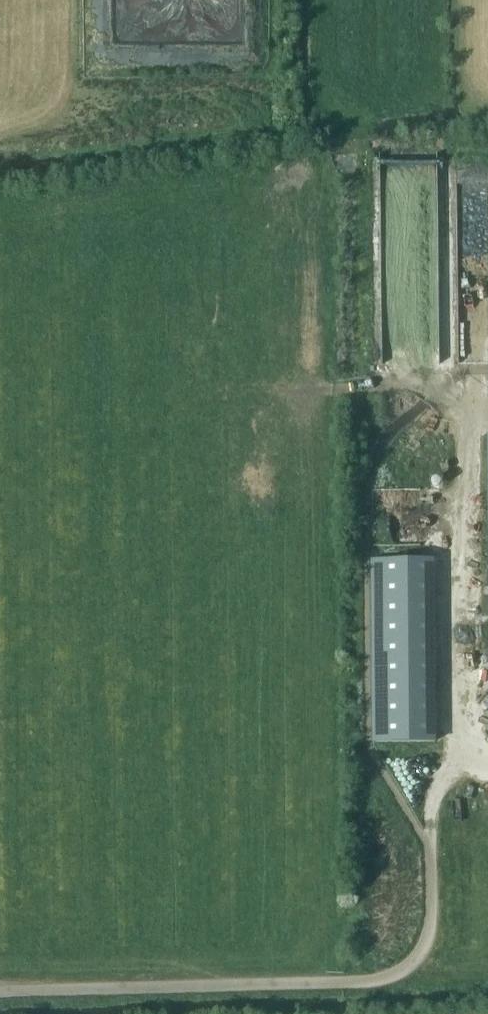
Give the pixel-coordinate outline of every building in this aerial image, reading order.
[(373,661),(374,742),(434,742),(433,661),(373,661)]
